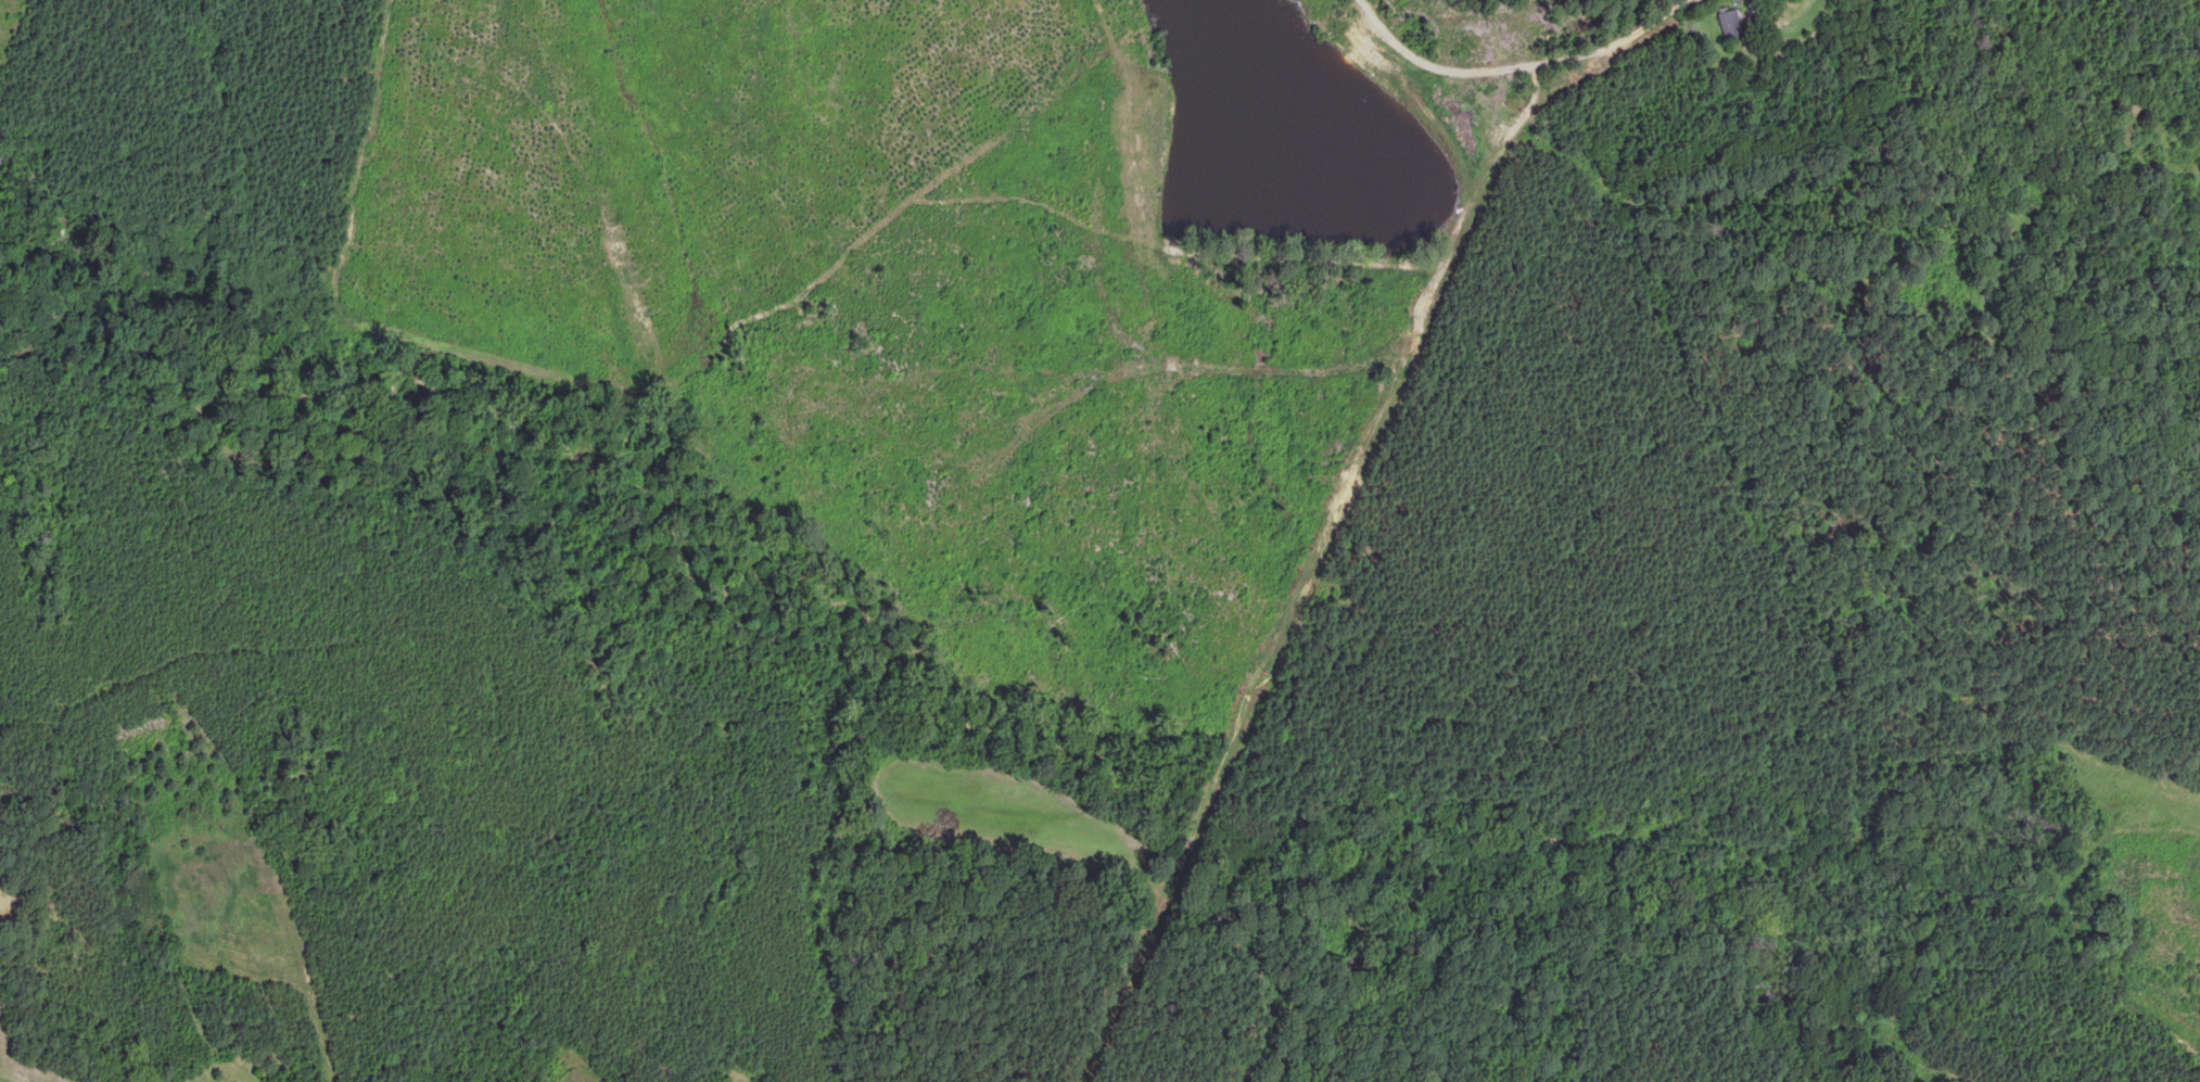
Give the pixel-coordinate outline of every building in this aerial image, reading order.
[(1740,34),(1732,7),(1715,12),(1723,40),(1740,34)]
